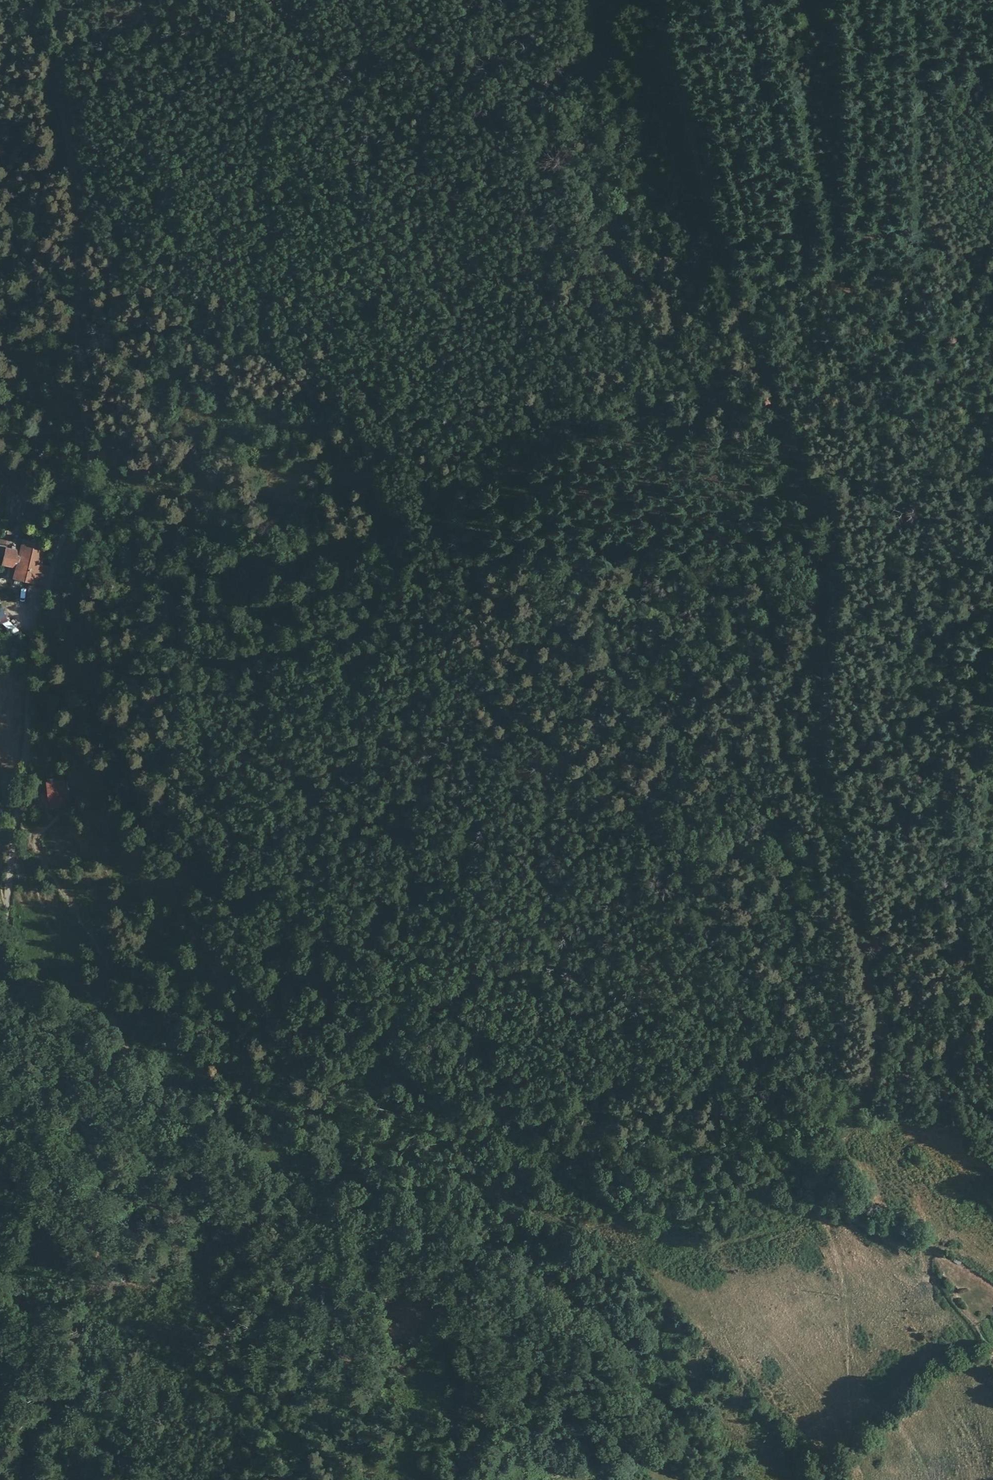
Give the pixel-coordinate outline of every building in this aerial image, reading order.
[(16,576),(47,584),(51,565),(44,563),(49,544),(17,536),(16,539),(4,536),(1,552),(7,553),(6,559),(19,562),(16,576)] [(48,807),(70,806),(68,779),(46,781),(48,807)]
